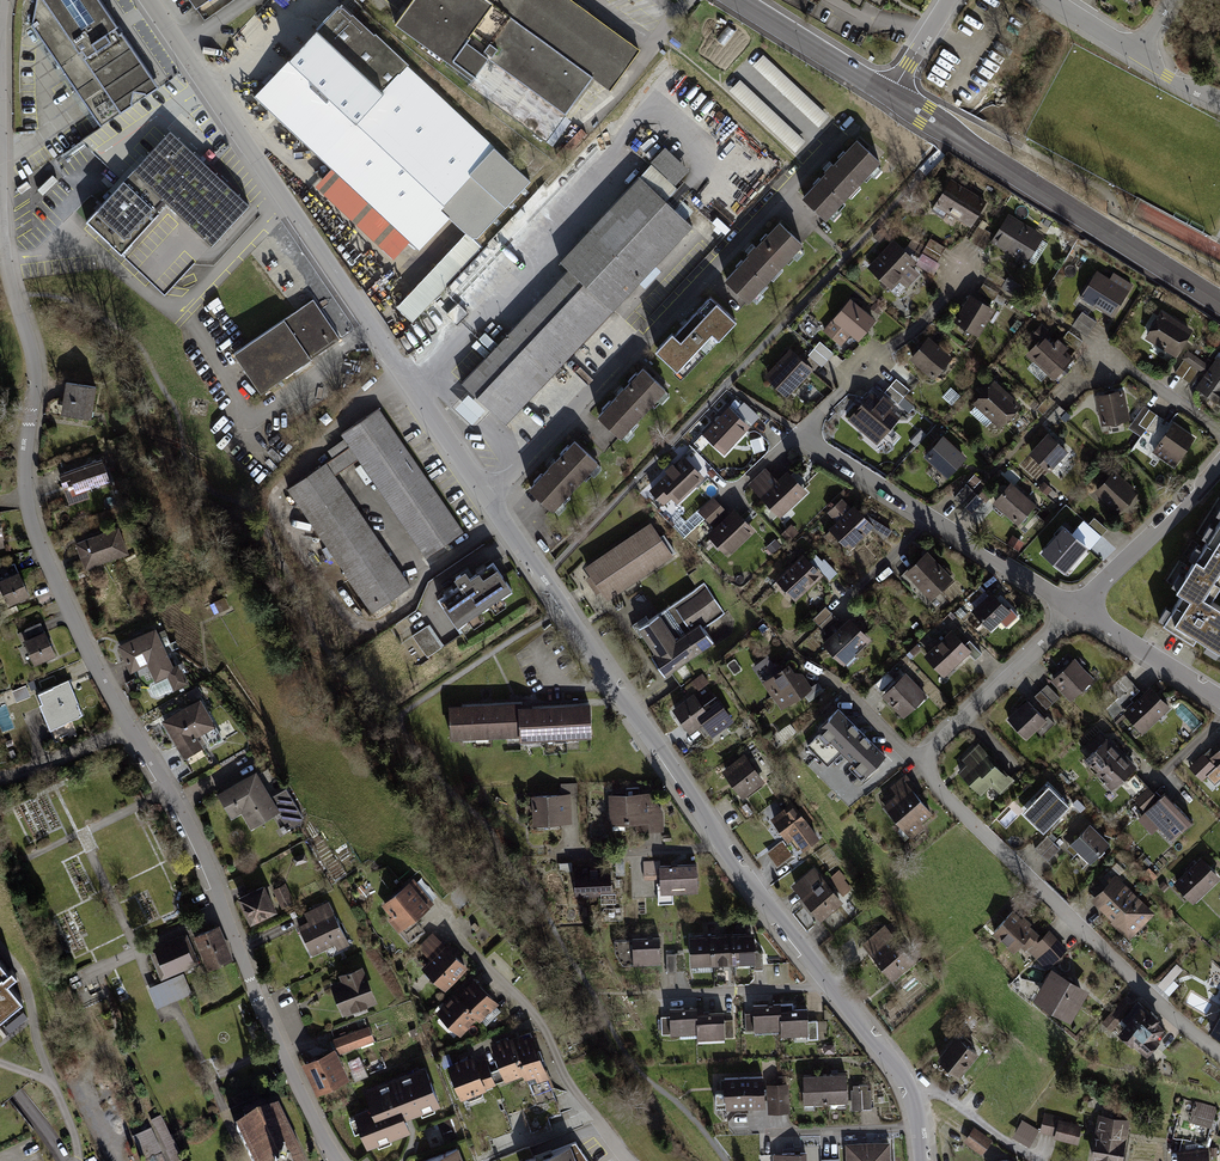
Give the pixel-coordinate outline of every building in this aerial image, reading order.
[(100,127),(133,104),(132,102),(134,91),(144,93),(146,96),(159,87),(158,84),(157,85),(121,31),(118,34),(115,28),(118,26),(100,0),(36,0),(31,26),(100,127)] [(639,50),(571,0),(412,0),(395,23),(471,79),(468,84),(546,142),(566,114),(565,114),(593,77),(610,89),(639,50)] [(337,7),(317,29),(404,111),(429,85),(419,76),(420,75),(375,32),(374,34),(352,13),(351,14),(343,7),(337,7)] [(479,236),(530,181),(429,85),(404,111),(317,29),(302,16),(287,17),(274,31),(295,51),(287,60),(288,61),(254,96),(294,133),(409,241),(409,240),(417,247),(432,231),(432,227),(426,222),(441,206),(444,203),(479,236)] [(753,65),(818,127),(829,116),(763,54),(753,65)] [(795,152),(805,141),(740,79),(729,90),(795,152)] [(211,245),(249,205),(170,131),(145,157),(146,157),(123,181),(86,221),(164,294),(195,262),(211,245)] [(450,214),(441,206),(426,222),(432,227),(432,231),(417,247),(409,240),(409,241),(294,133),(285,141),(323,177),(315,185),(398,263),(404,263),(450,214)] [(827,172),(804,197),(826,217),(879,161),(857,140),(833,165),(832,163),(825,170),(827,172)] [(544,166),(526,149),(518,157),(537,174),(544,166)] [(654,161),(676,181),(686,170),(665,150),(654,161)] [(652,165),(641,177),(665,200),(677,188),(652,165)] [(569,269),(612,310),(692,225),(685,219),(670,205),(665,200),(641,177),(640,176),(560,260),(569,269)] [(948,210),(970,224),(983,202),(953,183),(944,197),(941,195),(932,209),(944,217),(948,210)] [(670,205),(685,219),(694,210),(678,196),(670,205)] [(1024,258),(1038,236),(1011,219),(997,241),(1024,258)] [(750,254),(726,279),(749,300),(802,243),(779,222),(756,247),(754,246),(748,253),(750,254)] [(878,231),(883,235),(889,228),(885,224),(878,231)] [(977,245),(986,230),(979,225),(969,240),(977,245)] [(977,245),(984,250),(994,235),(986,230),(977,245)] [(466,234),(398,306),(413,320),(481,248),(466,234)] [(926,246),(941,255),(945,247),(930,238),(926,246)] [(905,284),(916,273),(909,266),(913,262),(894,244),(872,267),(888,282),(895,274),(905,284)] [(936,262),(941,255),(926,246),(921,253),(924,255),(936,262)] [(936,262),(924,255),(918,265),(933,274),(939,264),(936,262)] [(492,351),(462,382),(469,389),(490,409),(506,423),(613,311),(612,310),(569,269),(507,334),(498,344),(485,332),(479,338),(492,351)] [(986,278),(1001,287),(1006,280),(990,271),(986,278)] [(1094,302),(1111,313),(1125,291),(1098,274),(1090,287),(1088,286),(1081,297),(1093,304),(1094,302)] [(998,293),(982,284),(978,291),(993,300),(994,299),(997,294),(998,293)] [(1018,296),(1023,288),(1017,285),(1013,293),(1018,296)] [(1004,298),(997,294),(994,299),(1001,303),(1004,298)] [(672,332),(656,349),(681,373),(716,335),(719,338),(736,320),(710,296),(674,334),(672,332)] [(971,297),(957,320),(978,333),(992,310),(971,297)] [(313,299),(234,353),(261,392),(340,338),(313,299)] [(858,338),(873,320),(852,302),(837,320),(835,318),(824,330),(841,344),(850,332),(858,338)] [(871,307),(878,312),(881,308),(875,303),(871,307)] [(457,323),(467,313),(458,304),(447,314),(457,323)] [(1072,325),(1086,336),(1097,322),(1082,311),(1072,325)] [(1148,336),(1176,353),(1189,331),(1162,314),(1148,336)] [(1029,355),(1052,376),(1058,370),(1063,374),(1069,368),(1064,364),(1070,357),(1063,351),(1066,347),(1057,339),(1054,343),(1047,336),(1049,333),(1042,326),(1033,335),(1040,343),(1029,355)] [(1063,338),(1077,348),(1083,341),(1068,330),(1063,338)] [(929,340),(913,358),(933,376),(949,357),(929,340)] [(827,359),(833,353),(820,341),(814,348),(827,359)] [(827,359),(814,348),(808,355),(809,356),(805,360),(815,368),(818,364),(822,366),(827,359)] [(795,385),(809,370),(790,352),(768,375),(781,387),(788,379),(795,385)] [(1192,363),(1199,367),(1203,361),(1196,357),(1192,363)] [(1185,358),(1175,372),(1182,377),(1192,363),(1185,358)] [(1217,359),(1199,385),(1212,395),(1211,397),(1219,404),(1219,362),(1217,359)] [(1199,367),(1192,363),(1182,377),(1190,383),(1200,368),(1199,367)] [(665,389),(643,368),(624,388),(623,388),(617,395),(598,415),(621,436),(665,389)] [(904,397),(909,390),(896,379),(890,385),(904,397)] [(96,387),(66,382),(63,399),(71,401),(68,416),(91,419),(96,387)] [(993,418),(1000,424),(1017,405),(994,384),(977,402),(978,404),(971,411),(976,416),(986,425),(993,418)] [(898,403),(904,397),(890,385),(884,392),(898,403)] [(490,409),(469,389),(452,407),(473,427),(490,409)] [(1098,396),(1103,423),(1127,418),(1122,391),(1098,396)] [(1043,414),(1055,401),(1049,395),(1036,408),(1043,414)] [(855,415),(851,420),(869,435),(877,442),(887,431),(885,429),(896,416),(889,410),(894,405),(883,396),(879,401),(872,396),(856,415),(855,415)] [(1029,404),(1035,409),(1039,405),(1033,400),(1029,404)] [(743,401),(736,409),(731,404),(726,409),(728,410),(746,428),(748,429),(759,416),(743,401)] [(741,405),(737,409),(742,414),(749,408),(745,404),(742,406),(741,405)] [(1059,405),(1047,418),(1054,424),(1066,411),(1059,405)] [(426,557),(463,531),(378,408),(341,433),(350,446),(288,488),(316,529),(372,611),(410,586),(334,475),(359,459),(426,557)] [(1146,429),(1156,414),(1149,409),(1139,424),(1146,429)] [(728,410),(706,433),(718,444),(716,446),(724,454),(734,443),(732,442),(746,428),(728,410)] [(1146,429),(1153,434),(1164,419),(1156,414),(1146,429)] [(1154,451),(1174,465),(1193,438),(1173,424),(1154,451)] [(761,435),(752,437),(754,449),(764,447),(761,435)] [(1032,453),(1049,469),(1066,452),(1048,435),(1032,453)] [(917,436),(911,442),(916,446),(921,440),(917,436)] [(943,438),(927,456),(947,475),(963,457),(943,438)] [(333,456),(348,446),(344,440),(329,450),(333,456)] [(597,462),(574,441),(555,461),(555,460),(548,467),(549,468),(530,487),(553,508),(597,462)] [(701,478),(683,459),(675,467),(673,464),(666,470),(669,473),(660,481),(661,482),(652,490),(664,502),(672,494),(678,500),(701,478)] [(102,460),(59,474),(64,487),(68,485),(69,488),(65,489),(70,503),(88,497),(85,489),(109,481),(102,460)] [(716,474),(711,469),(707,472),(712,477),(716,474)] [(766,470),(752,483),(781,514),(804,492),(802,490),(808,484),(796,471),(790,477),(786,474),(777,482),(766,470)] [(1098,491),(1118,510),(1135,491),(1115,473),(1098,491)] [(969,482),(974,487),(980,480),(975,475),(969,482)] [(1040,488),(1046,494),(1051,488),(1044,483),(1040,488)] [(954,497),(961,503),(973,490),(966,484),(954,497)] [(1011,484),(995,502),(1015,520),(1031,502),(1011,484)] [(129,488),(132,502),(139,501),(136,486),(129,488)] [(965,507),(972,513),(983,500),(985,502),(989,498),(982,492),(979,495),(977,494),(965,507)] [(706,517),(719,505),(713,499),(700,511),(706,517)] [(839,521),(832,528),(844,540),(851,534),(857,540),(871,527),(862,518),(852,509),(851,510),(841,499),(828,511),(839,521)] [(713,524),(725,512),(719,505),(706,517),(713,524)] [(685,537),(706,517),(700,511),(698,508),(685,520),(682,517),(674,525),(685,537)] [(751,531),(734,512),(711,534),(723,547),(731,539),(737,545),(751,531)] [(880,526),(882,525),(865,514),(862,518),(871,527),(875,532),(877,530),(881,527),(880,526)] [(1088,524),(1102,536),(1108,529),(1094,517),(1088,524)] [(1191,566),(1219,584),(1219,520),(1191,566)] [(608,597),(675,552),(663,534),(658,537),(649,524),(587,566),(608,597)] [(1082,530),(1096,542),(1102,536),(1088,524),(1082,530)] [(881,527),(877,530),(884,537),(890,530),(882,525),(880,526),(881,527)] [(118,527),(76,543),(84,565),(101,558),(102,562),(127,552),(118,527)] [(783,534),(789,540),(795,534),(789,527),(783,534)] [(1054,533),(1042,547),(1045,550),(1047,548),(1063,561),(1080,542),(1082,543),(1084,544),(1086,542),(1086,541),(1079,535),(1076,537),(1065,527),(1057,536),(1054,533)] [(1017,549),(1021,541),(1014,537),(1009,544),(1017,549)] [(772,552),(779,546),(774,541),(767,547),(772,552)] [(817,565),(821,561),(815,555),(807,563),(813,569),(817,565)] [(929,582),(936,590),(949,578),(927,555),(902,579),(916,594),(929,582)] [(802,557),(779,578),(791,591),(799,584),(805,590),(820,576),(813,569),(807,563),(802,557)] [(817,565),(830,578),(836,572),(824,559),(821,561),(817,565)] [(512,590),(493,562),(470,578),(465,571),(456,577),(460,584),(439,599),(458,626),(470,618),(468,615),(498,595),(499,598),(512,590)] [(0,570),(0,577),(2,580),(0,581),(0,585),(3,592),(0,593),(0,608),(29,595),(14,564),(0,570)] [(1191,566),(1176,590),(1182,593),(1163,624),(1193,643),(1197,636),(1219,651),(1219,606),(1211,601),(1219,586),(1219,584),(1191,566)] [(948,576),(952,572),(947,567),(943,571),(948,576)] [(658,665),(665,675),(713,642),(703,627),(725,613),(704,582),(639,627),(662,661),(658,665)] [(984,592),(978,586),(966,597),(972,604),(984,592)] [(991,594),(974,610),(991,628),(1002,617),(1009,624),(1018,615),(1010,608),(1007,611),(991,594)] [(226,608),(222,598),(215,601),(220,611),(226,608)] [(813,619),(819,625),(832,613),(826,606),(813,619)] [(825,632),(838,619),(832,613),(819,625),(825,632)] [(825,632),(828,641),(847,623),(838,619),(825,632)] [(838,656),(848,666),(857,657),(853,654),(867,640),(849,621),(847,623),(828,641),(826,643),(839,656),(838,656)] [(41,623),(24,630),(28,639),(25,641),(34,663),(55,654),(41,623)] [(412,635),(427,657),(442,647),(427,625),(412,635)] [(154,630),(120,646),(131,670),(145,663),(143,659),(150,656),(159,674),(168,670),(176,687),(187,681),(179,664),(173,667),(166,652),(165,653),(154,630)] [(927,654),(945,673),(968,652),(975,659),(982,653),(969,640),(963,646),(950,633),(927,654)] [(910,658),(919,649),(916,645),(907,654),(910,658)] [(773,696),(774,695),(775,686),(770,679),(779,673),(768,656),(753,666),(773,696)] [(1080,658),(1075,661),(1080,667),(1085,663),(1080,658)] [(1054,680),(1069,695),(1089,676),(1074,661),(1054,680)] [(774,695),(782,707),(804,692),(809,688),(803,678),(798,681),(789,667),(779,673),(770,679),(775,686),(774,695)] [(875,683),(881,690),(897,675),(891,668),(875,683)] [(707,681),(703,674),(687,686),(690,691),(701,683),(702,685),(707,681)] [(1134,683),(1125,674),(1110,688),(1119,697),(1134,683)] [(885,694),(902,712),(922,693),(905,676),(885,694)] [(818,682),(809,688),(804,692),(809,699),(823,690),(818,682)] [(64,683),(39,693),(43,703),(40,704),(56,741),(76,733),(70,719),(82,714),(72,691),(68,692),(64,683)] [(1140,690),(1134,683),(1119,697),(1105,710),(1116,721),(1125,712),(1123,711),(1133,701),(1131,698),(1140,690)] [(1053,703),(1059,697),(1047,684),(1040,690),(1053,703)] [(201,695),(196,687),(186,693),(190,701),(201,695)] [(1149,689),(1126,711),(1144,729),(1152,722),(1167,708),(1149,689)] [(1046,709),(1053,703),(1040,690),(1034,696),(1046,709)] [(712,733),(731,719),(715,697),(702,707),(694,695),(675,709),(690,729),(703,720),(712,733)] [(199,700),(164,721),(184,755),(200,745),(194,736),(200,732),(209,747),(222,740),(199,700)] [(1025,737),(1045,719),(1028,701),(1009,720),(1025,737)] [(520,709),(520,704),(450,707),(451,737),(521,734),(520,709)] [(589,706),(520,709),(521,734),(521,738),(590,735),(589,706)] [(874,765),(884,755),(865,735),(858,728),(838,708),(819,727),(822,731),(807,745),(824,762),(839,748),(863,772),(872,763),(874,765)] [(1096,759),(1091,763),(1100,772),(1120,753),(1106,738),(1105,739),(1100,734),(1090,744),(1095,749),(1090,753),(1096,759)] [(973,786),(980,794),(986,788),(985,788),(991,782),(1000,791),(1012,779),(1002,769),(1001,771),(993,763),(995,761),(987,753),(985,755),(976,746),(968,755),(972,759),(960,771),(974,785),(973,786)] [(1217,755),(1211,748),(1198,761),(1204,767),(1209,762),(1212,759),(1219,767),(1219,752),(1217,755)] [(1120,753),(1100,772),(1108,781),(1106,784),(1111,790),(1134,768),(1120,753)] [(741,791),(749,785),(751,788),(761,781),(744,757),(726,770),(741,791)] [(1204,767),(1198,761),(1191,767),(1202,778),(1214,767),(1209,762),(1204,767)] [(255,774),(218,795),(227,809),(238,803),(253,827),(278,812),(286,824),(294,828),(301,824),(303,816),(286,788),(269,797),(255,774)] [(1135,774),(1122,787),(1129,793),(1142,781),(1135,774)] [(896,796),(886,805),(911,835),(923,825),(919,821),(930,812),(909,786),(912,784),(905,775),(892,786),(898,793),(895,795),(896,796)] [(1148,787),(1142,781),(1129,793),(1135,800),(1148,787)] [(560,783),(561,795),(569,795),(577,795),(576,783),(560,783)] [(1049,786),(1032,803),(1039,810),(1039,815),(1033,821),(1043,831),(1068,805),(1049,786)] [(626,795),(611,796),(613,829),(624,829),(624,821),(644,821),(645,830),(661,830),(661,811),(649,794),(637,795),(637,787),(626,788),(626,795)] [(1148,787),(1135,800),(1141,806),(1152,796),(1154,794),(1148,787)] [(1158,825),(1172,840),(1192,821),(1165,793),(1156,801),(1146,811),(1145,811),(1146,812),(1139,818),(1151,831),(1158,825)] [(560,822),(570,822),(569,795),(561,795),(534,796),(535,820),(560,819),(560,822)] [(1141,806),(1146,811),(1156,801),(1152,796),(1141,806)] [(814,820),(799,799),(796,802),(811,822),(814,820)] [(798,838),(804,846),(816,837),(792,805),(774,818),(788,837),(797,831),(801,836),(798,838)] [(1073,843),(1090,860),(1107,843),(1090,826),(1073,843)] [(1035,848),(1041,854),(1057,838),(1051,832),(1048,836),(1047,835),(1035,848)] [(1047,861),(1060,848),(1059,847),(1063,844),(1057,838),(1041,854),(1047,861)] [(786,840),(768,849),(777,866),(795,857),(786,840)] [(294,858),(296,863),(307,859),(304,853),(294,858)] [(659,866),(660,866),(660,860),(644,861),(644,878),(660,878),(659,866)] [(1197,887),(1203,893),(1218,879),(1200,860),(1177,881),(1189,894),(1197,887)] [(625,874),(624,861),(615,861),(616,875),(625,874)] [(686,888),(697,888),(696,864),(660,866),(659,866),(660,878),(660,893),(658,896),(658,903),(673,903),(672,892),(686,892),(686,888)] [(611,889),(610,868),(578,869),(579,896),(601,895),(601,889),(611,889)] [(814,869),(795,885),(821,916),(840,900),(814,869)] [(829,878),(836,886),(845,878),(838,871),(829,878)] [(413,880),(385,904),(394,915),(390,919),(398,929),(431,902),(413,880)] [(284,885),(275,890),(283,906),(292,901),(284,885)] [(263,886),(240,898),(251,921),(274,909),(263,886)] [(1106,909),(1129,932),(1149,912),(1123,887),(1115,896),(1117,898),(1106,909)] [(317,918),(300,927),(312,953),(345,937),(332,912),(333,911),(328,901),(312,909),(317,918)] [(1012,912),(994,930),(1015,949),(1020,943),(1025,948),(1037,935),(1012,912)] [(864,943),(893,977),(913,961),(885,926),(864,943)] [(217,927),(198,935),(201,942),(198,943),(200,948),(203,947),(211,965),(229,957),(217,927)] [(1042,952),(1055,939),(1049,932),(1035,945),(1042,952)] [(732,934),(733,961),(753,960),(754,969),(763,969),(762,953),(760,951),(753,951),(753,933),(732,934)] [(420,946),(434,959),(445,947),(431,934),(420,946)] [(712,935),(713,962),(733,961),(732,934),(712,935)] [(691,936),(692,963),(713,962),(712,935),(691,936)] [(620,960),(660,958),(659,937),(632,939),(633,948),(631,948),(630,946),(626,939),(614,939),(615,951),(620,960)] [(1055,939),(1042,952),(1051,962),(1065,949),(1055,939)] [(190,958),(183,941),(158,952),(165,968),(190,958)] [(465,966),(445,947),(434,959),(426,967),(446,985),(465,966)] [(676,971),(675,953),(666,954),(667,971),(676,971)] [(684,953),(675,953),(676,971),(685,971),(684,953)] [(0,963),(0,1018),(21,1001),(3,978),(8,973),(0,963)] [(346,981),(335,986),(344,1010),(353,1007),(356,1012),(366,1008),(363,1002),(372,999),(363,975),(362,975),(360,970),(344,976),(346,981)] [(183,972),(148,987),(157,1008),(192,993),(183,972)] [(1068,1012),(1081,990),(1072,984),(1073,982),(1067,979),(1066,981),(1054,974),(1041,996),(1068,1012)] [(1178,985),(1166,974),(1156,985),(1168,996),(1178,985)] [(173,980),(178,995),(188,991),(183,976),(173,980)] [(473,983),(458,998),(476,1015),(479,1018),(494,1003),(473,983)] [(455,995),(440,1010),(461,1030),(476,1015),(458,998),(455,995)] [(1133,1004),(1125,996),(1110,1013),(1118,1021),(1133,1004)] [(1133,1038),(1146,1049),(1155,1039),(1158,1041),(1166,1032),(1160,1027),(1161,1027),(1154,1021),(1158,1017),(1151,1011),(1150,1013),(1138,1002),(1123,1018),(1128,1023),(1122,1030),(1133,1039),(1133,1038)] [(808,1038),(817,1038),(816,1020),(807,1021),(807,1009),(793,1009),(793,1003),(780,1004),(781,1025),(781,1031),(808,1030),(808,1038)] [(754,1026),(781,1025),(780,1004),(753,1005),(753,1012),(745,1013),(745,1030),(754,1030),(754,1026)] [(670,1029),(697,1028),(697,1013),(696,1008),(669,1009),(670,1016),(661,1016),(662,1034),(670,1033),(670,1029)] [(724,1037),(733,1037),(733,1019),(724,1019),(723,1013),(697,1013),(697,1028),(697,1034),(724,1033),(724,1037)] [(1211,1030),(1219,1035),(1219,1014),(1211,1030)] [(335,1040),(339,1051),(373,1039),(369,1027),(335,1040)] [(960,1033),(940,1058),(959,1073),(976,1051),(968,1045),(971,1042),(960,1033)] [(532,1038),(514,1045),(524,1071),(526,1077),(535,1073),(537,1080),(547,1076),(532,1038)] [(524,1071),(514,1045),(511,1039),(493,1046),(506,1078),(524,1071)] [(332,1054),(309,1066),(319,1087),(342,1076),(332,1054)] [(472,1058),(450,1066),(454,1077),(452,1077),(451,1081),(452,1085),(456,1086),(457,1086),(461,1096),(495,1083),(488,1066),(477,1070),(472,1058)] [(373,1108),(358,1114),(364,1129),(361,1130),(367,1145),(376,1142),(375,1139),(388,1134),(389,1137),(408,1129),(403,1116),(420,1110),(419,1107),(431,1103),(432,1105),(439,1103),(425,1068),(366,1091),(373,1108)] [(824,1074),(826,1101),(848,1100),(847,1086),(846,1086),(845,1073),(824,1074)] [(803,1088),(803,1102),(826,1101),(824,1074),(803,1075),(804,1088),(803,1088)] [(726,1106),(764,1104),(763,1076),(724,1078),(725,1090),(716,1091),(716,1106),(726,1105),(726,1106)] [(861,1089),(862,1108),(871,1108),(871,1089),(868,1089),(867,1084),(858,1084),(858,1089),(861,1089)] [(779,1110),(778,1086),(769,1086),(770,1110),(779,1110)] [(778,1086),(779,1110),(788,1109),(787,1086),(778,1086)] [(1190,1121),(1211,1127),(1217,1107),(1196,1101),(1190,1121)] [(252,1160),(303,1160),(278,1110),(267,1115),(265,1109),(261,1108),(246,1115),(244,1119),(236,1123),(239,1128),(236,1130),(252,1160)] [(1075,1139),(1078,1127),(1060,1123),(1062,1117),(1045,1113),(1041,1130),(1075,1139)] [(1093,1158),(1113,1160),(1119,1160),(1126,1121),(1100,1117),(1093,1158)] [(161,1118),(154,1121),(173,1160),(182,1160),(161,1118)] [(1039,1130),(1022,1119),(1012,1135),(1030,1146),(1039,1130)] [(974,1130),(967,1140),(982,1151),(989,1140),(974,1130)] [(1181,1160),(1207,1160),(1206,1145),(1189,1140),(1190,1149),(1180,1149),(1181,1160)] [(575,1141),(533,1158),(534,1160),(589,1160),(575,1141)] [(848,1160),(889,1160),(888,1143),(847,1145),(848,1160)] [(456,1148),(423,1160),(461,1160),(456,1148)] [(805,1153),(774,1154),(774,1160),(806,1160),(805,1153)]
